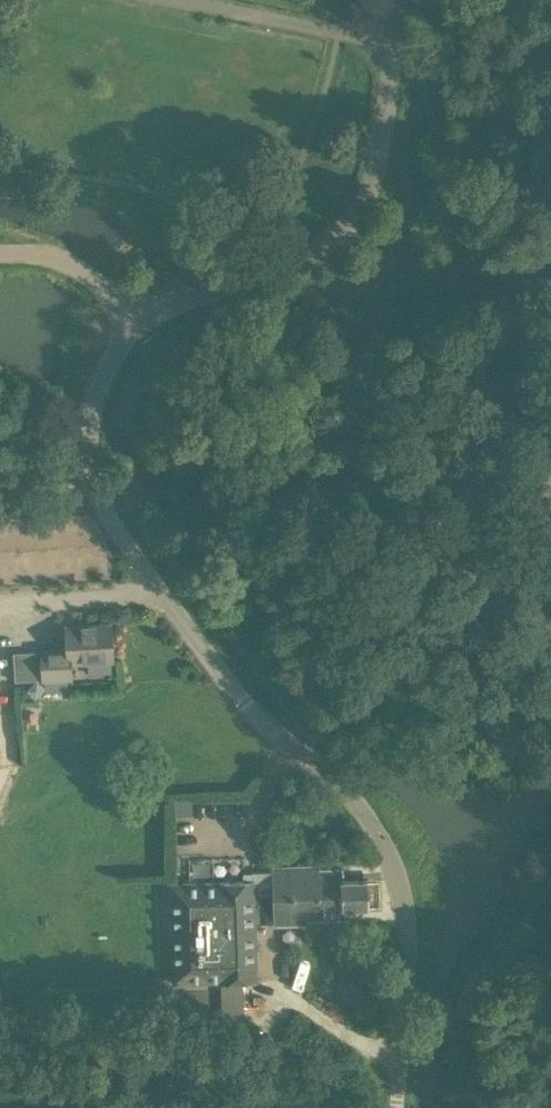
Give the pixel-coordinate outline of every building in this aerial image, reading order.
[(74,647),(21,650),(22,676),(76,674),(75,657),(118,655),(116,623),(73,625),(74,647)] [(172,796),(173,816),(192,815),(191,795),(172,796)] [(254,896),(255,921),(275,920),(275,924),(309,923),(309,918),(345,917),(344,905),(355,905),(356,905),(367,904),(369,905),(368,903),(368,892),(368,891),(368,880),(368,878),(366,879),(355,879),(354,879),(343,880),(343,867),(320,868),(319,864),(273,865),(273,871),(274,895),(254,896)] [(243,881),(216,882),(216,883),(170,884),(173,983),(218,981),(218,983),(252,982),(252,984),(258,984),(257,956),(256,956),(255,921),(254,896),(274,895),(273,871),(243,871),(243,881)]
